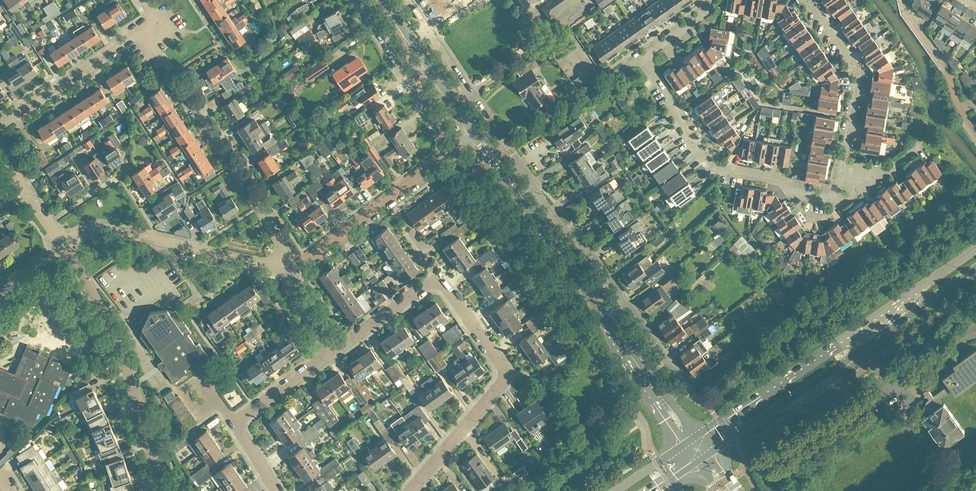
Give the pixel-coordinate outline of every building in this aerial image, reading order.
[(22,0),(6,0),(7,2),(5,4),(10,11),(19,5),(22,9),(27,6),(22,0)] [(27,6),(30,10),(34,7),(31,3),(29,0),(22,0),(27,6)] [(119,0),(118,1),(118,0),(110,0),(105,4),(108,7),(116,20),(127,13),(119,0)] [(225,0),(205,0),(204,1),(210,11),(225,1),(225,0)] [(227,4),(231,1),(230,0),(225,0),(225,1),(210,11),(217,21),(228,13),(224,8),(228,5),(227,4)] [(527,8),(537,1),(539,0),(521,0),(527,8)] [(586,2),(593,12),(602,6),(598,0),(589,0),(586,2)] [(658,0),(649,7),(660,22),(669,16),(658,0)] [(672,0),(658,0),(669,16),(679,9),(672,0)] [(686,0),(672,0),(679,9),(688,3),(686,0)] [(746,0),(727,0),(725,11),(738,13),(738,11),(744,12),(746,0)] [(764,0),(746,0),(744,12),(749,13),(749,15),(761,17),(764,0)] [(786,4),(776,2),(777,0),(764,0),(761,17),(773,19),(773,17),(776,19),(786,4)] [(856,7),(852,1),(848,3),(846,0),(836,0),(826,7),(830,14),(832,13),(835,16),(837,14),(841,19),(853,10),(852,9),(856,7)] [(925,0),(927,0),(913,0),(914,7),(919,10),(918,11),(928,18),(935,7),(925,0)] [(54,1),(49,4),(56,15),(61,12),(54,1)] [(548,2),(542,5),(550,17),(556,14),(548,2)] [(586,2),(577,9),(584,19),(593,12),(586,2)] [(301,14),(309,8),(306,3),(297,8),(301,14)] [(45,23),(56,15),(49,4),(44,8),(48,14),(42,18),(45,23)] [(801,19),(794,9),(791,11),(786,4),(776,19),(778,20),(776,21),(784,31),(801,19)] [(943,26),(952,10),(942,4),(933,19),(943,26)] [(116,20),(108,7),(98,14),(106,27),(116,20)] [(660,22),(649,7),(639,13),(651,29),(660,22)] [(74,8),(69,12),(72,17),(78,14),(74,8)] [(318,30),(343,18),(338,9),(323,17),(325,21),(320,24),(320,25),(318,26),(320,29),(318,30)] [(577,9),(567,15),(575,25),(584,19),(577,9)] [(864,25),(853,10),(841,19),(844,24),(841,26),(844,29),(842,30),(846,37),(864,25)] [(952,32),(962,17),(952,10),(943,26),(952,32)] [(66,21),(72,17),(69,12),(63,16),(66,21)] [(235,23),(239,21),(237,18),(235,16),(232,18),(228,13),(217,21),(224,31),(235,23)] [(651,29),(639,13),(630,20),(641,36),(651,29)] [(567,15),(558,22),(565,32),(575,25),(567,15)] [(878,15),(866,22),(871,30),(882,22),(878,15)] [(962,38),(972,23),(962,17),(952,32),(962,38)] [(344,29),(348,27),(343,18),(318,30),(321,36),(332,30),(336,38),(346,33),(344,29)] [(790,41),(808,29),(801,19),(784,31),(790,41)] [(313,32),(305,20),(291,30),(296,38),(297,37),(302,45),(316,36),(313,33),(313,32)] [(641,36),(630,20),(621,26),(632,42),(641,36)] [(53,21),(48,25),(51,30),(57,27),(53,21)] [(235,47),(246,40),(238,28),(242,25),(241,24),(239,21),(235,23),(224,31),(230,41),(231,40),(235,47)] [(22,22),(17,25),(24,36),(27,35),(27,34),(29,32),(22,22)] [(972,23),(962,38),(972,44),(975,39),(975,38),(975,25),(972,23)] [(81,32),(90,44),(101,37),(92,25),(86,29),(84,24),(79,28),(81,32)] [(22,38),(24,36),(17,25),(12,28),(16,35),(19,39),(22,37),(22,38)] [(45,34),(51,30),(48,25),(42,29),(45,34)] [(874,39),(864,25),(846,37),(851,43),(853,42),(855,46),(858,44),(861,48),(874,39)] [(632,42),(621,26),(611,33),(622,49),(632,42)] [(711,46),(725,55),(727,42),(730,43),(732,30),(725,29),(720,28),(711,27),(709,39),(712,40),(711,46)] [(90,44),(81,32),(79,28),(74,31),(76,35),(71,39),(79,51),(90,44)] [(797,51),(815,39),(808,29),(790,41),(797,51)] [(622,49),(611,33),(602,39),(613,55),(622,49)] [(16,35),(6,41),(9,46),(19,39),(16,35)] [(27,35),(24,36),(22,38),(28,46),(32,43),(27,35)] [(308,52),(321,43),(316,36),(302,45),(308,52)] [(79,51),(71,39),(61,45),(69,58),(79,51)] [(613,55),(602,39),(592,46),(604,62),(613,55)] [(804,61),(821,49),(815,39),(797,51),(804,61)] [(884,54),(874,39),(861,48),(865,53),(862,55),(864,59),(863,60),(867,67),(869,65),(884,54)] [(693,52),(706,71),(716,64),(715,62),(725,55),(711,46),(706,49),(703,44),(693,52)] [(69,58),(61,45),(51,52),(59,65),(69,58)] [(44,47),(37,51),(41,57),(47,52),(44,47)] [(811,71),(828,59),(821,49),(804,61),(811,71)] [(767,50),(759,55),(763,60),(770,55),(771,55),(767,50)] [(696,78),(706,71),(693,52),(683,59),(686,63),(681,66),(690,79),(695,76),(696,78)] [(16,53),(11,56),(15,62),(20,59),(16,53)] [(874,72),(893,67),(890,62),(892,61),(886,53),(884,54),(869,65),(874,72)] [(256,57),(258,66),(267,64),(265,54),(256,57)] [(770,55),(763,60),(768,67),(775,62),(770,55)] [(11,65),(15,62),(11,56),(7,59),(11,65)] [(238,72),(235,68),(228,57),(217,64),(236,91),(238,90),(244,86),(241,81),(239,81),(236,83),(231,77),(238,72)] [(360,79),(357,74),(365,68),(358,58),(349,64),(348,62),(343,65),(343,66),(333,72),(337,77),(338,76),(346,88),(344,89),(345,89),(360,79)] [(731,58),(729,59),(735,68),(741,65),(731,58)] [(37,71),(30,60),(23,64),(20,59),(15,62),(19,67),(26,79),(37,71)] [(330,66),(325,59),(313,67),(318,74),(330,66)] [(542,85),(532,69),(538,65),(534,59),(521,68),(525,73),(514,81),(524,97),(526,96),(534,107),(543,101),(548,107),(553,104),(551,102),(556,99),(548,87),(543,90),(541,86),(542,85)] [(838,78),(833,70),(835,69),(828,59),(811,71),(818,81),(820,79),(822,82),(838,78)] [(26,79),(19,67),(15,62),(11,65),(14,70),(8,74),(6,70),(0,74),(7,84),(12,81),(15,86),(26,79)] [(236,91),(217,64),(207,70),(210,75),(206,78),(212,87),(222,81),(227,89),(222,93),(225,98),(236,91)] [(302,71),(296,64),(281,75),(286,83),(302,71)] [(136,77),(128,65),(117,72),(125,85),(136,77)] [(903,65),(893,67),(874,72),(872,79),(893,83),(895,73),(904,71),(903,65)] [(686,83),(690,79),(681,66),(677,70),(675,67),(671,70),(670,67),(663,72),(677,92),(687,84),(686,83)] [(775,67),(770,70),(774,76),(780,73),(775,67)] [(125,85),(117,72),(107,79),(115,91),(125,85)] [(265,74),(260,77),(264,84),(269,80),(265,74)] [(739,75),(732,80),(735,84),(739,90),(742,88),(746,85),(739,75)] [(579,76),(571,81),(575,88),(583,82),(579,76)] [(782,76),(777,80),(782,87),(787,84),(782,76)] [(914,76),(911,76),(913,86),(917,87),(923,88),(920,76),(914,76)] [(839,93),(840,88),(837,88),(838,78),(822,82),(819,97),(840,101),(841,93),(839,93)] [(891,95),(893,83),(872,79),(870,91),(873,92),(872,98),(888,100),(889,95),(891,95)] [(568,92),(575,88),(571,81),(564,86),(568,92)] [(242,95),(251,89),(248,83),(244,86),(238,90),(242,95)] [(365,103),(380,92),(374,84),(366,90),(363,87),(348,97),(342,102),(346,106),(352,102),(354,105),(362,99),(365,103)] [(746,85),(742,88),(747,95),(751,93),(746,85)] [(168,98),(161,87),(150,95),(153,100),(149,102),(151,105),(152,108),(168,98)] [(108,100),(100,88),(90,95),(98,107),(108,100)] [(137,91),(133,96),(137,100),(142,95),(137,91)] [(98,107),(90,95),(80,101),(88,114),(98,107)] [(703,116),(718,105),(725,100),(722,96),(715,101),(711,95),(694,107),(700,115),(701,114),(702,115),(703,116)] [(753,95),(747,99),(751,104),(756,100),(753,95)] [(133,105),(137,100),(133,96),(128,100),(133,105)] [(621,97),(617,101),(622,107),(625,104),(628,102),(623,96),(621,97)] [(838,110),(840,101),(819,97),(817,109),(836,112),(836,110),(838,110)] [(168,98),(152,108),(154,111),(155,112),(159,109),(163,115),(174,108),(168,98)] [(244,112),(234,98),(223,106),(232,120),(244,112)] [(887,118),(889,106),(887,106),(888,100),(872,98),(871,103),(868,103),(866,115),(887,118)] [(128,108),(122,99),(117,103),(122,111),(128,108)] [(88,114),(80,101),(69,108),(78,121),(80,125),(90,118),(88,114)] [(390,113),(384,104),(374,110),(374,109),(367,114),(364,110),(355,116),(360,124),(376,113),(384,126),(392,121),(397,118),(392,111),(390,113)] [(710,126),(732,110),(727,104),(721,109),(718,105),(703,116),(702,115),(701,117),(706,125),(708,124),(710,126)] [(78,121),(69,108),(59,115),(67,127),(78,121)] [(181,118),(180,116),(174,108),(163,115),(167,121),(162,124),(163,125),(165,128),(181,118)] [(773,108),(772,115),(780,116),(781,109),(773,108)] [(251,121),(261,115),(257,109),(247,116),(251,121)] [(715,137),(732,124),(727,118),(734,113),(732,110),(710,126),(711,127),(709,129),(715,137)] [(110,113),(104,117),(108,122),(114,118),(110,113)] [(835,130),(837,121),(834,120),(835,118),(807,113),(807,118),(815,119),(814,126),(835,130)] [(63,135),(61,131),(67,127),(59,115),(49,122),(57,134),(59,138),(63,135)] [(578,137),(584,132),(582,129),(586,126),(579,115),(551,134),(554,140),(553,140),(558,146),(561,151),(572,143),(575,148),(582,143),(578,137)] [(885,130),(887,118),(866,115),(864,127),(867,127),(866,133),(882,136),(883,130),(885,130)] [(102,125),(108,122),(104,117),(99,120),(102,125)] [(187,128),(182,119),(181,118),(165,128),(167,131),(169,133),(173,130),(176,135),(187,128)] [(384,126),(382,127),(385,131),(387,130),(394,125),(392,121),(384,126)] [(57,134),(49,122),(38,129),(46,141),(57,134)] [(256,133),(249,122),(238,129),(245,140),(256,133)] [(741,137),(732,124),(715,137),(719,143),(721,142),(724,145),(726,143),(732,151),(741,137)] [(270,129),(268,125),(262,129),(264,133),(270,129)] [(602,125),(597,129),(601,134),(606,130),(602,125)] [(632,146),(634,145),(635,146),(636,145),(638,149),(654,138),(651,134),(653,133),(647,125),(627,140),(628,140),(632,146)] [(89,126),(84,130),(87,136),(93,132),(89,126)] [(409,137),(402,126),(390,135),(392,138),(397,145),(409,137)] [(834,138),(835,130),(814,126),(811,144),(824,146),(825,141),(831,142),(831,137),(834,138)] [(194,138),(187,128),(176,135),(183,145),(192,139),(194,138)] [(262,129),(256,133),(245,140),(253,150),(263,143),(260,138),(265,134),(262,129)] [(82,139),(87,136),(84,130),(78,134),(82,139)] [(373,144),(376,149),(392,138),(390,135),(388,136),(385,131),(370,141),(373,144)] [(123,157),(116,146),(121,143),(113,132),(108,135),(110,138),(105,141),(111,150),(105,153),(113,165),(123,157)] [(881,154),(883,142),(881,141),(882,136),(866,133),(865,139),(862,138),(860,150),(881,154)] [(263,143),(267,148),(278,141),(274,135),(263,143)] [(338,147),(329,136),(323,141),(331,152),(338,147)] [(647,160),(662,149),(659,146),(661,144),(655,136),(654,138),(638,149),(635,151),(636,151),(640,157),(642,156),(643,158),(644,157),(647,160)] [(764,160),(769,137),(764,136),(763,141),(756,140),(752,160),(762,162),(762,160),(764,160)] [(278,141),(267,148),(270,153),(260,160),(265,168),(264,168),(268,174),(281,165),(278,159),(276,161),(272,155),(289,144),(284,137),(280,140),(278,141)] [(409,137),(397,145),(381,156),(388,167),(394,163),(390,157),(400,149),(404,156),(405,155),(407,159),(413,155),(410,152),(416,148),(409,137)] [(752,160),(756,140),(741,137),(732,151),(741,153),(741,156),(745,157),(745,159),(752,160)] [(776,162),(779,144),(780,139),(769,137),(764,160),(764,162),(774,164),(774,162),(776,162)] [(190,155),(201,148),(194,138),(192,139),(183,145),(179,148),(181,151),(185,158),(190,155)] [(98,151),(90,139),(83,143),(92,155),(98,151)] [(69,140),(63,144),(67,149),(72,145),(69,140)] [(325,157),(331,152),(323,141),(316,146),(325,157)] [(569,163),(576,174),(591,164),(596,160),(589,150),(592,149),(588,143),(573,153),(576,158),(569,163)] [(61,153),(67,149),(63,144),(58,147),(61,153)] [(381,156),(376,149),(373,144),(367,148),(368,151),(375,160),(381,156)] [(788,167),(792,146),(779,144),(776,162),(779,163),(778,165),(788,167)] [(828,157),(829,153),(823,152),(824,146),(811,144),(808,162),(829,165),(830,158),(828,157)] [(207,156),(201,148),(190,155),(196,165),(207,158),(207,156)] [(655,171),(670,160),(668,157),(669,156),(663,148),(662,149),(647,160),(643,162),(644,163),(644,162),(649,169),(650,167),(651,169),(653,168),(655,171)] [(49,161),(41,150),(34,154),(42,166),(49,161)] [(384,172),(377,162),(376,162),(375,160),(368,151),(358,158),(359,159),(374,179),(384,172)] [(314,162),(314,158),(310,152),(301,158),(306,167),(314,162)] [(69,153),(64,157),(67,163),(73,159),(69,153)] [(618,153),(615,155),(620,162),(623,160),(618,153)] [(374,179),(359,159),(358,158),(356,155),(352,158),(359,167),(353,172),(364,187),(374,179)] [(104,170),(95,157),(88,161),(85,156),(79,160),(88,173),(90,171),(93,177),(104,170)] [(167,165),(161,156),(156,159),(162,168),(167,165)] [(203,175),(214,168),(207,158),(196,165),(192,168),(194,171),(195,172),(199,169),(203,175)] [(663,182),(678,171),(676,168),(678,167),(672,159),(670,160),(655,171),(652,173),(652,174),(657,180),(658,179),(659,180),(661,179),(663,182)] [(937,176),(942,172),(933,159),(928,163),(926,160),(916,167),(928,184),(938,177),(937,176)] [(50,174),(62,167),(57,160),(46,167),(50,174)] [(315,162),(308,167),(313,173),(320,168),(315,162)] [(827,178),(829,165),(808,162),(806,173),(800,172),(799,179),(818,182),(819,176),(827,178)] [(614,166),(609,168),(613,175),(622,169),(619,163),(614,166)] [(591,164),(576,174),(584,185),(594,178),(598,183),(609,175),(602,165),(595,169),(591,164)] [(139,184),(159,170),(157,166),(149,171),(144,165),(132,173),(139,184)] [(339,180),(337,181),(325,165),(322,168),(330,179),(345,198),(355,191),(338,169),(333,172),(339,180)] [(928,184),(916,167),(906,174),(908,177),(903,180),(912,193),(917,190),(918,191),(928,184)] [(83,184),(75,172),(68,177),(63,169),(52,177),(60,189),(66,185),(71,192),(83,184)] [(158,186),(154,179),(162,174),(159,170),(139,184),(146,194),(158,186)] [(295,189),(291,184),(300,178),(295,170),(286,177),(285,175),(274,182),(283,197),(295,189)] [(671,194),(687,183),(684,179),(686,178),(680,170),(678,171),(663,182),(660,185),(661,185),(665,191),(667,190),(668,192),(669,190),(671,194)] [(317,178),(311,183),(318,192),(324,187),(317,178)] [(345,198),(330,179),(326,182),(332,190),(326,194),(335,206),(345,198)] [(907,196),(912,193),(903,180),(898,184),(897,181),(887,188),(899,205),(909,198),(907,196)] [(178,199),(186,193),(179,182),(178,183),(178,181),(172,184),(173,186),(171,187),(178,199)] [(624,197),(618,188),(615,190),(609,181),(589,195),(589,196),(588,196),(588,197),(588,198),(588,199),(593,205),(600,201),(601,204),(602,204),(605,209),(624,197)] [(229,193),(222,182),(213,188),(216,192),(220,190),(224,197),(229,193)] [(665,199),(671,207),(677,202),(680,205),(680,206),(695,194),(693,191),(694,190),(688,182),(687,183),(671,194),(668,196),(665,199)] [(312,196),(318,192),(311,183),(306,187),(312,196)] [(458,201),(447,184),(436,191),(448,208),(458,201)] [(751,208),(755,187),(743,185),(742,188),(736,187),(734,203),(738,204),(736,211),(750,214),(751,208)] [(899,205),(887,188),(884,185),(878,190),(880,193),(877,195),(878,198),(874,201),(883,214),(887,210),(891,216),(901,209),(899,205)] [(766,209),(776,194),(766,193),(767,189),(755,187),(751,208),(763,210),(764,208),(766,209)] [(173,209),(169,204),(177,199),(172,191),(157,201),(158,203),(153,206),(160,215),(163,220),(169,216),(167,212),(173,209)] [(439,215),(448,208),(436,191),(427,198),(439,215)] [(303,202),(301,199),(297,194),(288,200),(294,208),(299,205),(306,215),(296,222),(301,228),(305,225),(308,229),(318,222),(303,202)] [(791,210),(784,200),(781,202),(776,194),(766,209),(768,211),(766,212),(774,223),(776,221),(775,221),(788,212),(791,210)] [(328,214),(320,204),(315,208),(305,196),(301,199),(303,202),(318,222),(328,214)] [(239,208),(232,198),(231,197),(226,200),(225,198),(218,204),(220,207),(226,217),(239,208)] [(430,224),(440,217),(439,215),(427,198),(417,205),(429,222),(430,224)] [(218,222),(210,211),(209,211),(205,205),(206,204),(202,199),(196,203),(200,210),(194,214),(196,216),(198,219),(197,219),(201,224),(199,225),(203,232),(218,222)] [(635,219),(629,210),(632,208),(626,199),(607,212),(611,217),(610,217),(610,218),(611,218),(613,220),(606,225),(612,234),(635,219)] [(864,204),(862,201),(855,206),(857,209),(869,226),(872,229),(886,219),(883,214),(874,201),(869,204),(867,202),(864,204)] [(196,216),(194,214),(187,203),(187,204),(185,208),(184,209),(191,219),(196,216)] [(429,222),(417,205),(407,212),(419,229),(429,222)] [(859,233),(869,226),(857,209),(855,206),(848,211),(850,214),(847,216),(849,218),(844,222),(853,234),(858,231),(859,233)] [(462,221),(470,216),(466,211),(459,217),(462,221)] [(801,225),(794,215),(791,217),(788,212),(775,221),(776,221),(779,226),(777,227),(784,237),(801,225)] [(471,217),(458,226),(461,231),(474,222),(471,217)] [(720,218),(711,225),(718,234),(726,227),(720,218)] [(647,240),(641,231),(644,229),(638,220),(619,233),(622,238),(622,239),(623,239),(625,241),(618,246),(623,253),(624,253),(624,254),(625,254),(626,253),(626,254),(647,240)] [(455,222),(448,228),(451,232),(458,226),(455,222)] [(828,229),(840,247),(850,240),(849,238),(851,236),(853,234),(844,222),(840,225),(838,222),(828,229)] [(666,228),(672,232),(675,227),(670,223),(666,228)] [(795,248),(806,231),(801,225),(784,237),(789,245),(791,244),(795,248)] [(396,237),(388,226),(371,238),(379,249),(383,247),(396,237)] [(443,237),(451,232),(448,228),(440,233),(443,237)] [(840,247),(828,229),(821,234),(826,254),(831,250),(832,252),(840,247)] [(19,243),(11,231),(1,238),(9,250),(19,243)] [(810,253),(813,233),(806,231),(795,248),(789,257),(799,258),(800,252),(810,253)] [(430,244),(440,237),(437,233),(427,240),(430,244)] [(656,246),(664,238),(661,233),(652,241),(656,246)] [(826,254),(821,234),(813,233),(810,253),(819,255),(820,253),(826,254)] [(467,247),(459,236),(460,236),(459,235),(443,247),(443,248),(444,247),(452,258),(467,247)] [(737,248),(749,259),(757,251),(742,235),(733,243),(737,248)] [(752,236),(747,241),(752,246),(757,242),(752,236)] [(897,236),(888,243),(890,247),(892,249),(901,243),(899,239),(897,236)] [(390,257),(403,248),(396,237),(383,247),(390,257)] [(1,238),(0,238),(0,256),(9,250),(1,238)] [(733,243),(729,248),(733,252),(737,248),(733,243)] [(368,257),(360,246),(355,250),(363,261),(368,257)] [(484,260),(496,251),(492,246),(479,256),(482,261),(484,260)] [(476,258),(475,257),(475,258),(467,247),(452,258),(459,269),(459,270),(476,258)] [(398,268),(411,258),(403,248),(390,257),(385,261),(388,266),(393,262),(398,268)] [(361,262),(353,251),(348,255),(356,266),(361,262)] [(499,256),(496,251),(484,260),(488,265),(499,256)] [(628,281),(653,262),(648,255),(622,273),(628,281)] [(400,282),(418,269),(411,258),(398,268),(393,271),(400,282)] [(653,281),(667,271),(658,259),(653,262),(628,281),(633,288),(650,276),(653,281)] [(360,266),(363,270),(370,266),(366,262),(360,266)] [(341,277),(333,265),(320,275),(328,286),(341,277)] [(372,270),(370,266),(363,270),(366,274),(372,270)] [(496,276),(492,271),(490,272),(486,266),(473,275),(481,287),(496,276)] [(665,286),(678,277),(682,274),(678,268),(674,271),(661,280),(665,286)] [(376,274),(372,270),(366,274),(369,279),(376,274)] [(336,297),(349,287),(353,284),(346,273),(341,277),(328,286),(336,297)] [(378,278),(376,274),(369,279),(372,282),(378,278)] [(502,288),(498,282),(499,281),(496,276),(481,287),(489,298),(502,288)] [(391,289),(383,278),(378,282),(385,293),(391,289)] [(504,287),(507,292),(519,284),(515,278),(504,287)] [(271,300),(262,287),(257,291),(251,283),(240,291),(249,304),(260,296),(266,303),(271,300)] [(379,303),(386,298),(376,283),(371,287),(376,294),(374,295),(379,303)] [(522,288),(519,284),(507,292),(506,293),(509,298),(522,288)] [(662,309),(672,300),(662,285),(641,300),(649,312),(659,305),(662,309)] [(356,298),(349,287),(336,297),(343,307),(356,298)] [(249,304),(240,291),(230,298),(239,311),(241,314),(245,310),(244,308),(249,304)] [(782,293),(775,296),(778,302),(785,299),(782,293)] [(239,311),(230,298),(219,306),(228,319),(239,311)] [(364,308),(356,298),(343,307),(351,318),(364,308)] [(676,318),(684,313),(690,308),(684,300),(680,303),(676,299),(667,307),(671,314),(668,316),(668,317),(658,324),(665,335),(680,324),(676,318)] [(514,313),(506,301),(506,300),(489,312),(490,312),(499,324),(514,313)] [(449,319),(436,302),(425,310),(435,323),(441,319),(443,323),(449,319)] [(744,315),(753,311),(750,303),(741,307),(744,315)] [(230,321),(228,319),(219,306),(208,314),(212,319),(208,322),(216,334),(213,337),(216,341),(224,335),(221,331),(225,328),(223,326),(230,321)] [(196,346),(188,334),(190,332),(191,333),(176,310),(171,311),(170,310),(169,310),(170,311),(169,311),(168,309),(150,311),(142,327),(144,329),(143,330),(143,329),(142,330),(143,331),(140,335),(152,351),(152,350),(154,348),(163,360),(158,363),(162,370),(164,368),(173,381),(186,372),(184,369),(193,362),(195,366),(208,357),(199,344),(196,346)] [(435,323),(425,310),(414,318),(426,335),(431,331),(429,328),(435,323)] [(525,321),(529,326),(542,317),(538,312),(525,321)] [(506,335),(522,323),(522,322),(521,323),(514,313),(499,324),(506,333),(505,334),(506,335)] [(280,328),(287,322),(281,315),(274,322),(280,328)] [(546,323),(542,317),(529,326),(533,332),(520,341),(528,352),(542,342),(537,336),(541,333),(538,329),(546,323)] [(697,334),(708,327),(710,325),(707,320),(694,329),(697,334)] [(260,323),(256,326),(260,332),(264,329),(260,323)] [(684,329),(680,324),(665,335),(672,345),(683,337),(683,338),(694,331),(689,325),(684,329)] [(417,342),(404,325),(393,333),(403,347),(409,342),(411,346),(417,342)] [(256,326),(252,329),(256,335),(260,332),(256,326)] [(300,350),(292,340),(297,337),(290,326),(284,330),(285,331),(280,335),(285,341),(279,345),(289,358),(300,350)] [(712,332),(708,327),(705,328),(697,334),(700,338),(701,340),(712,332)] [(252,329),(248,332),(252,338),(256,335),(252,329)] [(457,330),(446,338),(449,343),(461,335),(457,330)] [(248,341),(252,338),(248,332),(243,335),(248,341)] [(403,347),(393,333),(382,341),(394,358),(399,354),(397,351),(403,347)] [(717,348),(733,337),(731,333),(714,344),(717,348)] [(465,340),(461,335),(449,343),(453,348),(459,356),(468,369),(473,377),(485,369),(475,355),(469,359),(463,352),(461,352),(457,346),(465,340)] [(429,338),(424,342),(433,355),(438,351),(429,338)] [(689,346),(689,347),(680,354),(687,365),(707,350),(708,350),(701,340),(700,338),(689,346)] [(428,358),(433,355),(424,342),(419,345),(428,358)] [(548,354),(557,366),(570,356),(568,353),(561,343),(553,350),(550,345),(546,348),(542,342),(528,352),(535,363),(548,354)] [(240,353),(247,348),(243,343),(236,348),(240,353)] [(2,406),(4,408),(2,413),(32,426),(39,411),(47,414),(59,385),(53,382),(55,379),(65,383),(65,382),(67,376),(72,364),(73,364),(41,350),(39,349),(27,344),(15,372),(0,366),(0,411),(2,406)] [(289,358),(279,345),(268,353),(278,366),(289,358)] [(278,366),(268,353),(264,347),(260,350),(264,356),(258,360),(264,369),(267,373),(278,366)] [(438,351),(433,355),(442,367),(447,363),(442,355),(446,350),(444,347),(438,351)] [(384,366),(371,348),(370,349),(367,348),(364,351),(364,353),(360,356),(365,363),(370,370),(376,366),(378,370),(384,366)] [(726,363),(736,356),(731,348),(721,355),(726,363)] [(944,403),(943,404),(938,398),(951,388),(956,394),(975,379),(975,348),(954,364),(956,368),(943,377),(949,384),(934,396),(930,391),(927,394),(930,398),(928,400),(927,402),(926,406),(927,409),(930,413),(924,418),(930,426),(927,428),(936,440),(939,438),(945,446),(965,431),(944,403)] [(718,362),(713,355),(711,356),(707,350),(687,365),(694,375),(704,368),(705,369),(710,365),(711,367),(718,362)] [(437,371),(442,367),(433,355),(428,358),(437,371)] [(357,374),(351,378),(355,384),(358,388),(364,384),(368,381),(364,375),(370,370),(365,363),(360,356),(349,364),(357,374)] [(473,377),(468,369),(459,356),(454,360),(455,362),(449,366),(462,385),(473,377)] [(267,373),(264,369),(258,360),(248,368),(242,360),(237,364),(245,375),(250,371),(257,381),(267,373)] [(391,365),(400,377),(401,378),(406,374),(397,361),(391,365)] [(400,377),(391,365),(391,364),(386,368),(395,381),(400,377)] [(78,382),(85,375),(82,371),(74,379),(78,382)] [(350,386),(339,371),(327,379),(338,394),(350,386)] [(415,386),(406,374),(401,378),(409,390),(415,386)] [(67,376),(65,382),(70,385),(73,378),(67,376)] [(452,392),(442,378),(436,382),(431,376),(426,379),(441,400),(452,392)] [(338,394),(327,379),(316,387),(327,402),(338,394)] [(441,400),(426,379),(421,383),(426,390),(420,394),(430,408),(441,400)] [(395,389),(402,384),(399,380),(392,385),(395,389)] [(98,399),(95,391),(93,392),(88,383),(70,392),(73,398),(76,397),(81,407),(98,399)] [(361,402),(366,399),(358,388),(355,384),(350,388),(361,402)] [(364,384),(358,388),(366,399),(367,401),(373,397),(364,384)] [(176,396),(172,390),(164,396),(168,401),(176,396)] [(182,399),(178,394),(176,396),(168,401),(168,402),(171,406),(182,399)] [(374,398),(369,402),(373,407),(378,404),(374,398)] [(105,417),(100,407),(102,406),(98,399),(81,407),(87,418),(84,419),(86,425),(105,417)] [(174,411),(185,403),(182,399),(171,406),(174,411)] [(326,422),(331,419),(323,407),(317,399),(312,403),(326,422)] [(532,431),(550,418),(542,408),(545,406),(542,407),(536,399),(524,408),(518,412),(521,416),(519,418),(523,423),(524,423),(526,423),(532,431)] [(178,415),(188,408),(185,403),(174,411),(178,415)] [(328,404),(323,407),(331,419),(334,422),(339,418),(328,404)] [(429,428),(422,418),(426,415),(427,415),(419,404),(409,411),(403,416),(408,423),(417,437),(429,428)] [(278,432),(297,419),(289,407),(270,421),(278,432)] [(181,420),(191,412),(188,408),(178,415),(181,420)] [(373,409),(369,412),(375,420),(379,417),(373,409)] [(77,419),(82,417),(79,410),(73,413),(77,419)] [(58,411),(52,416),(54,421),(61,418),(58,411)] [(195,417),(191,412),(181,420),(184,424),(195,417)] [(386,427),(388,429),(394,438),(395,438),(394,437),(399,434),(406,445),(417,437),(408,423),(403,416),(396,420),(386,427)] [(116,432),(113,424),(109,426),(105,417),(86,425),(89,431),(92,429),(97,440),(114,433),(116,432)] [(198,421),(195,417),(184,424),(187,429),(198,421)] [(382,433),(388,429),(386,427),(379,417),(375,420),(373,422),(382,433)] [(301,433),(297,427),(301,424),(297,419),(278,432),(286,444),(301,433)] [(514,436),(504,422),(484,436),(494,450),(514,436)] [(49,423),(47,429),(54,431),(56,424),(49,423)] [(303,432),(306,437),(318,428),(314,423),(303,432)] [(12,430),(1,425),(0,427),(0,455),(12,430)] [(322,433),(318,428),(306,437),(310,442),(322,433)] [(215,441),(207,429),(192,439),(192,440),(191,441),(189,442),(197,454),(201,451),(215,441)] [(66,435),(68,440),(76,436),(73,431),(66,435)] [(119,451),(115,442),(117,441),(114,433),(97,440),(101,451),(98,452),(101,458),(108,456),(119,451)] [(189,442),(191,441),(187,436),(173,446),(176,451),(189,442)] [(361,448),(353,436),(347,441),(355,452),(361,448)] [(528,446),(521,436),(516,440),(523,450),(528,446)] [(396,452),(386,438),(375,446),(385,460),(390,456),(391,458),(397,454),(395,453),(396,452)] [(223,452),(215,441),(201,451),(209,462),(223,452)] [(45,460),(38,449),(36,450),(33,444),(16,455),(22,464),(20,465),(25,472),(45,460)] [(297,468),(311,458),(316,454),(312,448),(309,451),(305,445),(288,457),(297,468)] [(385,460),(375,446),(365,453),(375,467),(376,469),(382,465),(380,463),(385,460)] [(78,461),(75,455),(71,450),(68,452),(74,463),(78,461)] [(127,468),(125,460),(123,461),(119,451),(108,456),(101,458),(104,468),(106,475),(109,474),(127,468)] [(494,477),(477,452),(461,464),(479,488),(494,477)] [(339,462),(336,457),(321,468),(324,473),(339,462)] [(319,469),(311,458),(297,468),(305,480),(319,469)] [(349,462),(345,458),(339,462),(324,473),(322,474),(327,480),(343,468),(342,467),(349,462)] [(33,482),(51,470),(45,460),(25,472),(29,480),(31,479),(33,482)] [(224,484),(239,473),(230,461),(215,472),(224,484)] [(192,474),(196,479),(211,468),(207,463),(192,474)] [(590,471),(585,464),(576,470),(580,477),(590,471)] [(128,477),(130,476),(127,468),(109,474),(113,485),(110,486),(111,490),(117,490),(119,490),(131,487),(128,477)] [(214,473),(211,468),(196,479),(199,484),(214,473)] [(357,475),(364,485),(371,479),(364,469),(357,475)] [(58,481),(51,470),(33,482),(35,485),(33,486),(36,490),(42,490),(58,481)] [(246,484),(239,473),(224,484),(219,487),(222,490),(237,490),(246,484)] [(58,481),(42,490),(65,490),(58,481)] [(453,482),(440,490),(460,490),(453,482)] [(509,482),(498,490),(500,490),(516,490),(509,482)]
